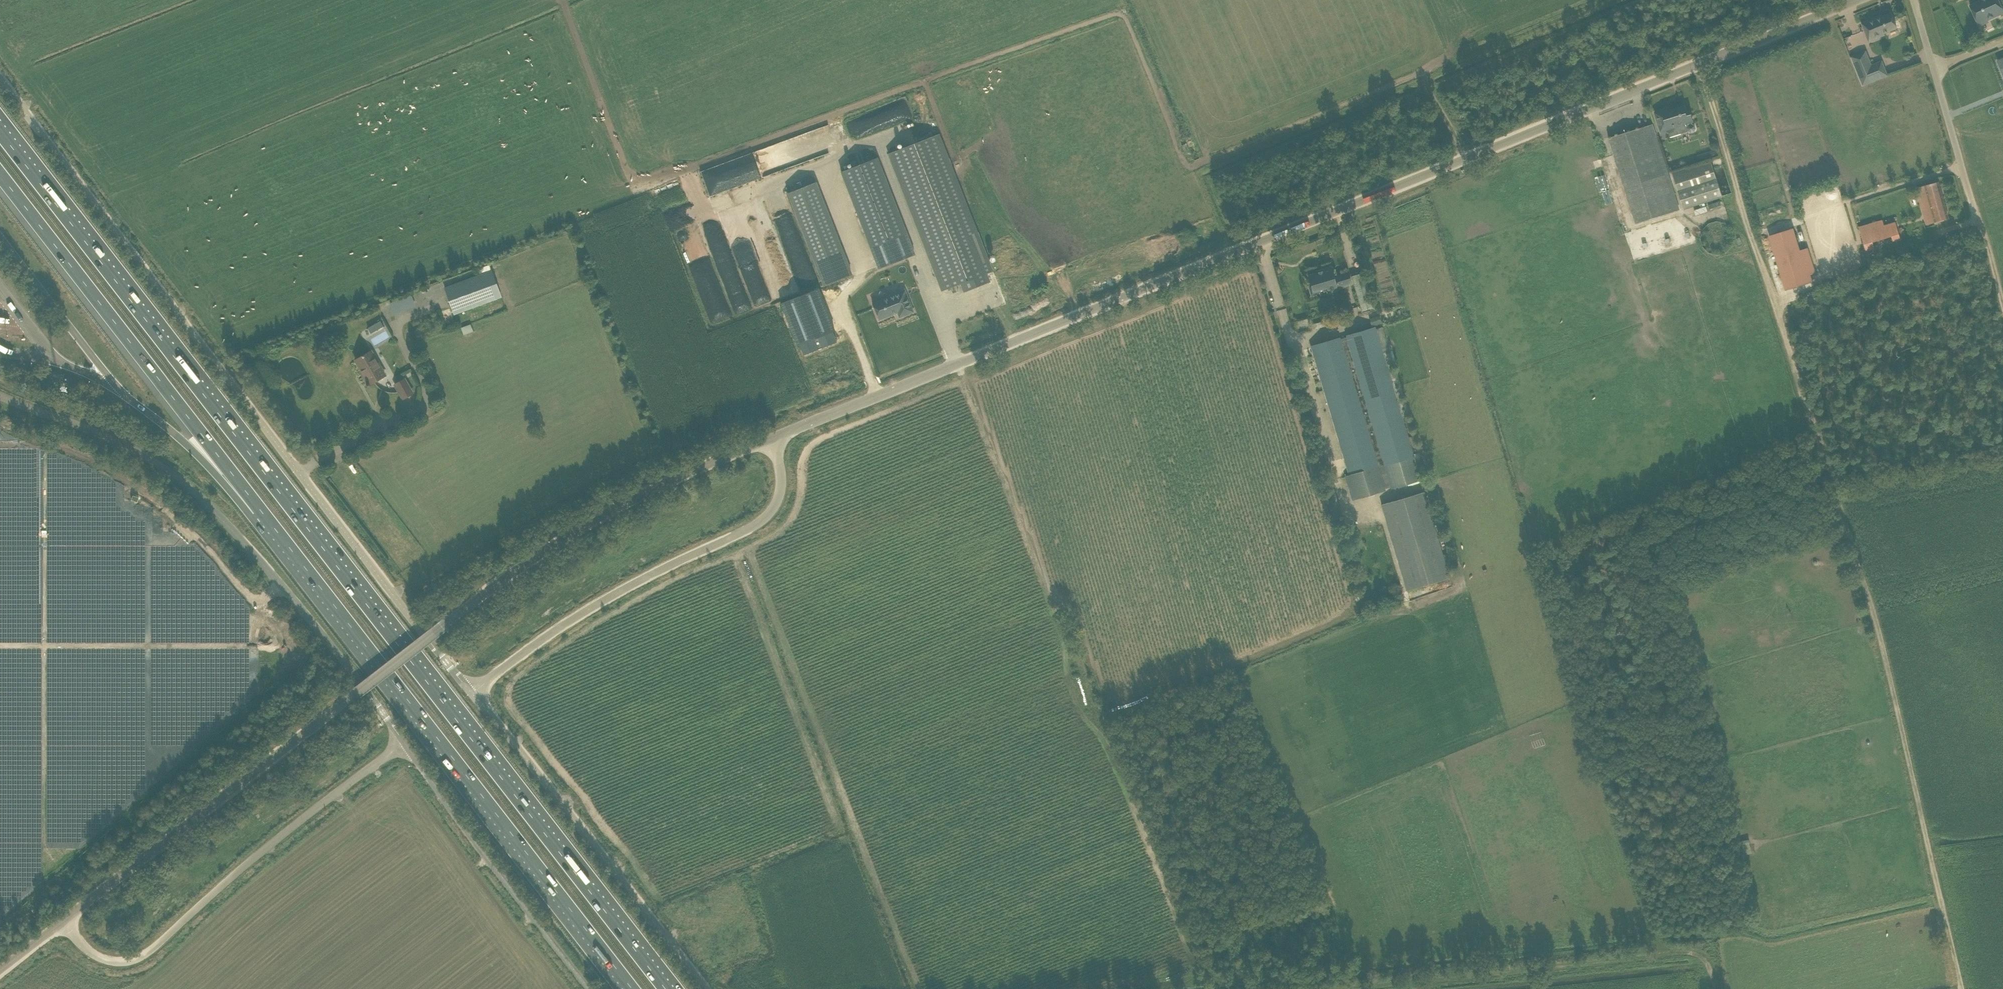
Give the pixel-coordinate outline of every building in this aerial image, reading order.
[(1987,17),(1988,20),(2002,13),(2002,10),(1998,0),(1981,0),(1982,1),(1970,6),(1978,22),(1978,21),(1987,17)] [(1862,23),(1869,41),(1885,35),(1884,33),(1897,28),(1891,13),(1881,17),(1880,16),(1862,23)] [(1856,54),(1851,56),(1863,86),(1889,75),(1882,60),(1872,64),(1866,50),(1861,52),(1862,53),(1856,55),(1856,54)] [(1661,132),(1688,123),(1688,125),(1687,127),(1688,131),(1691,132),(1695,132),(1696,128),(1695,125),(1693,124),(1692,122),(1693,121),(1690,112),(1687,113),(1684,106),(1665,112),(1664,110),(1665,110),(1665,109),(1655,113),(1661,132)] [(1636,223),(1676,210),(1650,125),(1609,138),(1636,223)] [(993,271),(939,133),(888,153),(942,291),(961,284),(965,292),(990,282),(986,274),(993,271)] [(740,176),(746,174),(743,164),(741,164),(739,158),(700,169),(709,195),(743,185),(740,176)] [(876,158),(840,172),(878,269),(914,255),(876,158)] [(1722,197),(1711,160),(1672,172),(1684,209),(1722,197)] [(788,193),(824,285),(852,275),(813,176),(802,180),(804,186),(788,193)] [(1939,182),(1922,187),(1928,206),(1930,205),(1935,222),(1949,218),(1939,182)] [(777,215),(790,246),(798,243),(794,234),(798,232),(789,210),(777,215)] [(1703,211),(1690,216),(1692,220),(1705,215),(1703,211)] [(1859,227),(1866,250),(1875,248),(1873,241),(1892,236),(1893,239),(1900,238),(1896,222),(1885,225),(1884,220),(1859,227)] [(1768,236),(1785,291),(1812,283),(1810,274),(1813,273),(1806,250),(1800,252),(1793,229),(1768,236)] [(727,263),(705,270),(710,286),(717,284),(718,288),(734,282),(727,263)] [(1351,284),(1348,272),(1333,277),(1330,267),(1317,271),(1317,273),(1308,275),(1311,285),(1308,285),(1311,295),(1319,293),(1319,290),(1327,288),(1328,293),(1337,290),(1337,288),(1351,284)] [(455,314),(501,296),(492,270),(445,288),(455,314)] [(1374,307),(1363,272),(1351,276),(1362,311),(1374,307)] [(872,303),(879,320),(897,312),(899,318),(914,312),(907,295),(893,300),(891,295),(891,296),(872,303)] [(413,296),(389,300),(392,312),(415,307),(413,296)] [(1371,325),(1381,322),(1379,315),(1369,318),(1371,325)] [(371,333),(384,325),(381,319),(368,327),(371,333)] [(1311,347),(1348,474),(1345,475),(1352,500),(1386,490),(1385,488),(1390,486),(1391,489),(1419,480),(1412,457),(1375,328),(1311,347)] [(831,330),(800,343),(803,353),(835,340),(831,330)] [(385,375),(371,351),(356,360),(365,376),(364,377),(368,384),(366,385),(367,387),(370,385),(370,384),(385,375)] [(413,393),(405,379),(395,385),(403,398),(413,393)] [(1382,504),(1407,590),(1449,578),(1424,491),(1382,504)] [(280,612),(276,616),(280,621),(284,618),(280,612)] [(1750,840),(1742,841),(1744,853),(1751,853),(1750,840)]
